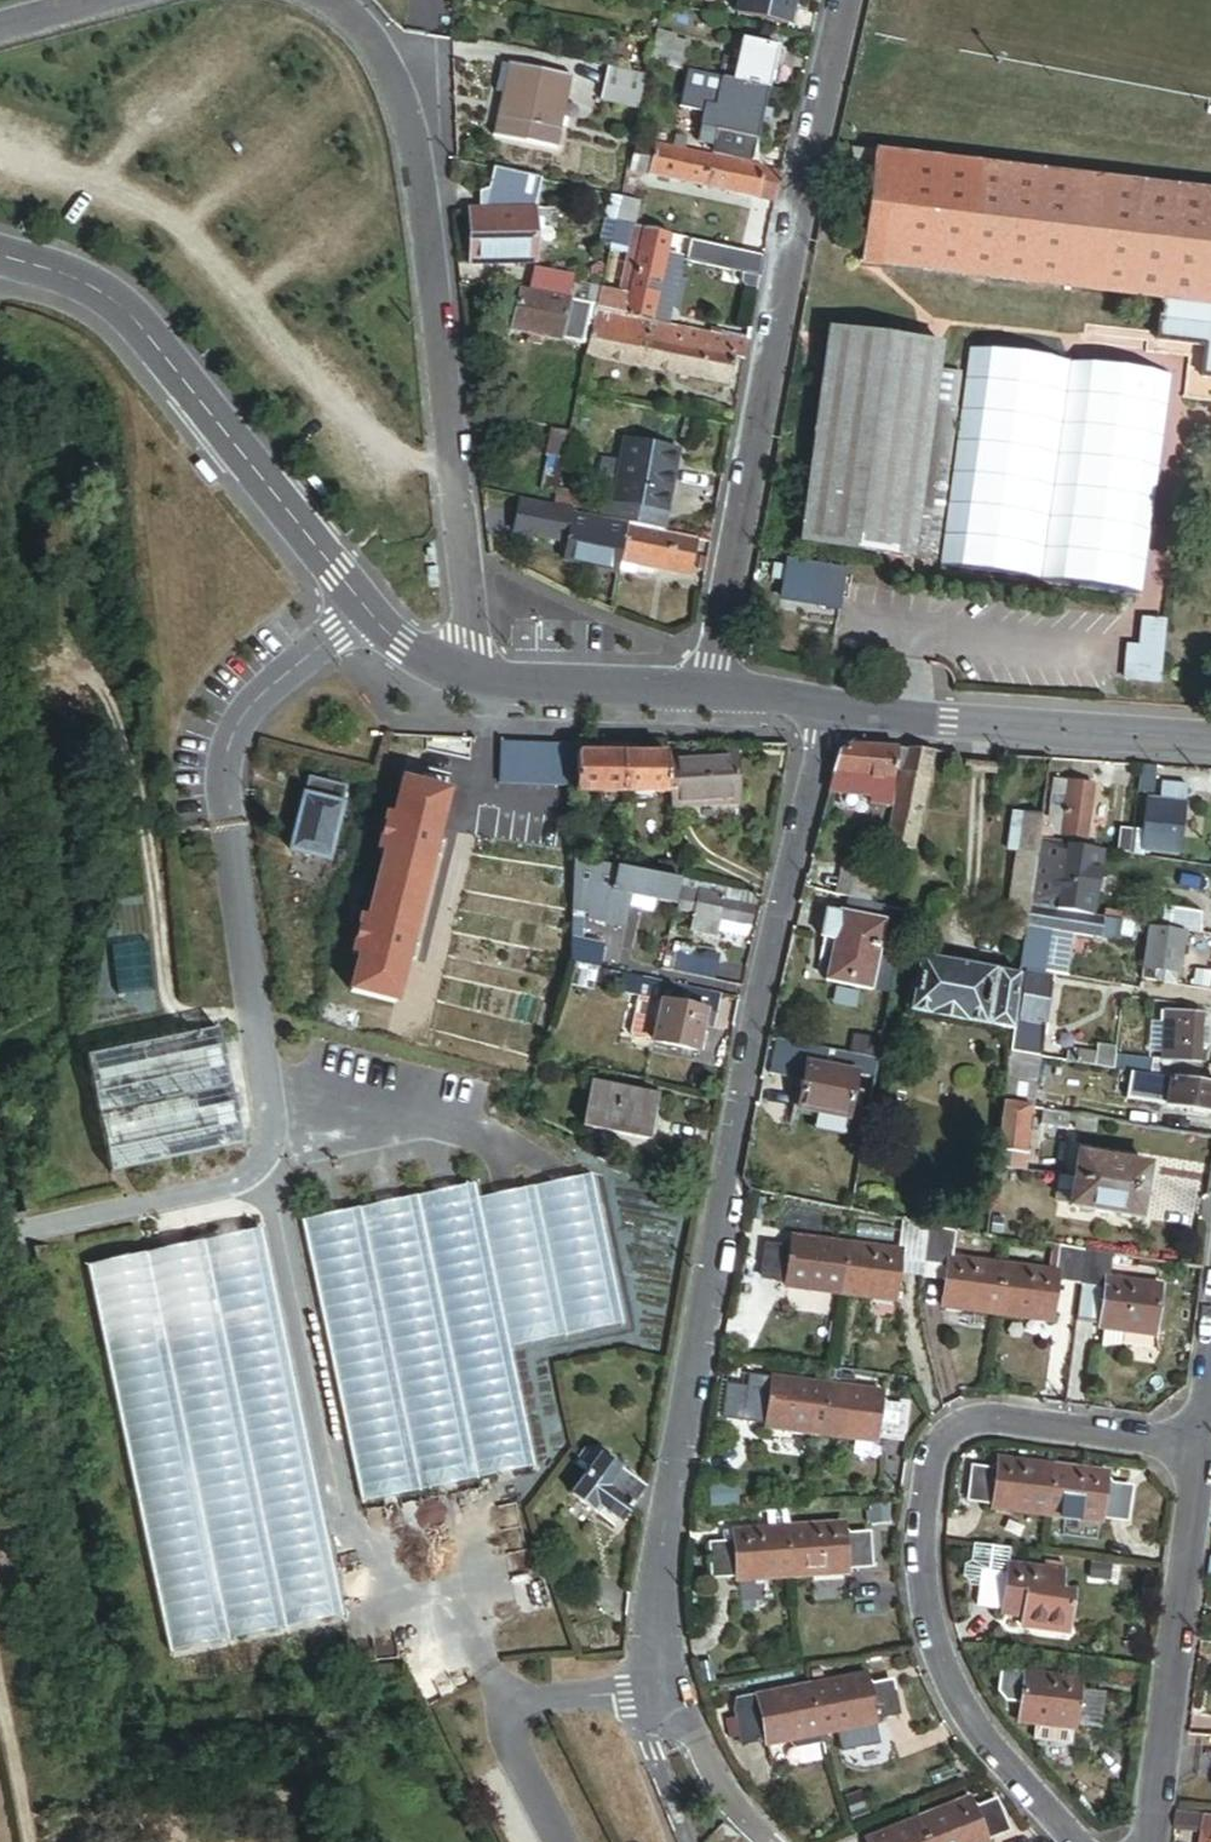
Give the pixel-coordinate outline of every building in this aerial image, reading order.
[(737,15),(790,27),(793,11),(796,0),(740,0),(737,15)] [(799,12),(793,11),(790,27),(795,29),(799,12)] [(655,36),(649,64),(668,68),(674,40),(655,36)] [(692,44),(674,40),(668,68),(686,72),(692,44)] [(733,82),(770,90),(779,50),(742,42),(733,82)] [(512,94),(518,67),(498,63),(492,90),(503,92),(512,94)] [(567,78),(518,67),(512,94),(503,92),(497,119),(556,131),(567,78)] [(647,78),(608,70),(600,104),(639,113),(647,78)] [(722,80),(710,77),(702,113),(705,114),(714,116),(722,80)] [(765,111),(770,90),(733,82),(722,80),(714,116),(705,114),(698,144),(717,148),(720,134),(758,142),(763,123),(765,111)] [(774,113),(765,111),(763,123),(772,125),(774,113)] [(758,142),(720,134),(717,148),(715,155),(754,163),(758,142)] [(776,203),(782,174),(637,143),(631,173),(776,203)] [(873,185),(877,150),(856,147),(851,182),(873,185)] [(877,150),(873,185),(863,259),(1164,300),(1158,343),(1206,349),(1202,380),(1210,381),(1210,195),(877,150)] [(541,181),(495,170),(494,190),(485,195),(486,213),(533,212),(541,181)] [(621,199),(610,196),(605,222),(616,225),(621,199)] [(641,203),(621,199),(616,225),(634,228),(636,229),(641,203)] [(486,213),(469,214),(470,266),(535,264),(533,212),(486,213)] [(616,225),(610,254),(628,258),(634,228),(616,225)] [(660,278),(669,236),(636,229),(634,228),(628,258),(622,284),(628,285),(625,297),(601,292),(598,308),(597,311),(667,325),(676,281),(660,278)] [(558,300),(562,284),(538,279),(535,295),(558,300)] [(598,308),(601,292),(562,284),(558,300),(591,307),(598,308)] [(535,295),(523,292),(519,309),(514,332),(531,336),(545,339),(583,347),(591,307),(558,300),(535,295)] [(519,309),(502,305),(497,332),(514,335),(514,332),(519,309)] [(597,311),(598,308),(591,307),(583,347),(590,348),(597,311)] [(746,361),(750,343),(667,325),(597,311),(590,348),(588,356),(731,387),(736,359),(746,361)] [(831,328),(800,539),(934,558),(961,372),(937,368),(941,344),(831,328)] [(545,339),(531,336),(529,343),(543,346),(545,339)] [(1076,360),(1065,359),(970,345),(939,566),(1140,595),(1171,374),(1076,360)] [(1066,349),(1065,359),(1076,360),(1078,351),(1066,349)] [(726,425),(734,427),(738,402),(730,401),(726,425)] [(554,430),(549,456),(566,459),(571,433),(554,430)] [(632,524),(661,530),(678,451),(626,440),(614,500),(604,498),(600,517),(632,524)] [(566,459),(549,456),(542,491),(559,494),(566,459)] [(632,524),(600,517),(577,513),(571,542),(626,554),(632,524)] [(692,576),(700,538),(661,530),(632,524),(626,554),(624,562),(655,568),(692,576)] [(655,568),(624,562),(622,572),(636,575),(636,572),(653,575),(655,568)] [(843,599),(845,586),(847,573),(788,565),(783,601),(842,609),(843,599)] [(853,588),(845,586),(843,599),(851,600),(853,588)] [(1136,647),(1130,646),(1126,646),(1121,677),(1155,682),(1163,622),(1143,619),(1138,647),(1136,647)] [(500,741),(498,783),(576,787),(577,757),(578,745),(500,741)] [(839,754),(829,792),(870,794),(870,803),(892,805),(895,770),(902,770),(907,749),(851,745),(839,754)] [(907,749),(902,770),(885,845),(912,852),(935,751),(907,749)] [(623,758),(577,757),(576,787),(576,796),(623,796),(623,758)] [(623,758),(623,796),(671,797),(669,765),(669,760),(623,758)] [(736,762),(669,765),(671,797),(671,811),(737,807),(736,762)] [(1157,767),(1142,765),(1139,793),(1154,794),(1157,767)] [(291,850),(329,859),(346,786),(309,777),(291,850)] [(446,790),(402,780),(394,816),(387,814),(379,850),(385,852),(370,918),(361,916),(353,951),(361,953),(352,991),(396,1001),(446,790)] [(1052,817),(1043,815),(1040,841),(1061,844),(1062,836),(1087,840),(1094,786),(1058,781),(1052,817)] [(1145,826),(1136,825),(1133,848),(1142,849),(1178,854),(1187,788),(1163,785),(1161,801),(1148,800),(1145,826)] [(1040,841),(1043,815),(1017,812),(1012,847),(1019,848),(1007,934),(1026,937),(1030,909),(1040,841)] [(1133,848),(1136,825),(1123,823),(1119,853),(1132,855),(1133,848)] [(1030,909),(1094,918),(1104,851),(1061,844),(1040,841),(1030,909)] [(1142,849),(1133,848),(1132,855),(1141,856),(1142,849)] [(845,862),(837,897),(872,905),(880,869),(845,862)] [(612,873),(573,867),(571,913),(588,914),(593,889),(672,903),(674,879),(613,869),(612,873)] [(674,879),(672,903),(678,904),(678,910),(693,914),(692,917),(718,923),(720,917),(749,924),(756,893),(674,879)] [(1185,931),(1200,934),(1203,914),(1165,908),(1162,928),(1185,931)] [(1030,909),(1026,937),(1021,970),(1054,975),(1056,961),(1040,959),(1045,930),(1099,938),(1102,919),(1094,918),(1030,909)] [(835,941),(826,981),(871,991),(886,923),(841,913),(840,916),(827,913),(822,938),(835,941)] [(1162,928),(1150,926),(1142,979),(1153,980),(1155,969),(1179,973),(1185,931),(1162,928)] [(704,961),(682,956),(679,973),(714,981),(719,956),(706,953),(704,961)] [(1013,1027),(1021,973),(921,958),(913,1013),(1013,1027)] [(1177,984),(1179,973),(1155,969),(1153,980),(1177,984)] [(1019,1019),(1013,1027),(1008,1057),(1039,1061),(1051,979),(1025,975),(1019,1019)] [(660,990),(662,983),(633,977),(629,993),(659,999),(673,1002),(675,993),(660,990)] [(676,986),(662,983),(660,990),(675,993),(676,986)] [(720,1024),(726,996),(676,986),(675,993),(673,1002),(659,999),(650,1042),(696,1051),(702,1020),(720,1024)] [(1116,1054),(1114,1072),(1131,1074),(1177,1081),(1179,1062),(1195,1063),(1200,1064),(1200,1045),(1210,1046),(1210,1028),(1201,1027),(1202,1015),(1165,1013),(1162,1061),(1116,1054)] [(217,1033),(85,1060),(109,1175),(241,1148),(217,1033)] [(1080,1049),(1077,1067),(1114,1072),(1116,1054),(1080,1049)] [(1039,1061),(1008,1057),(1001,1106),(1027,1110),(1032,1110),(1039,1061)] [(1177,1081),(1193,1083),(1195,1063),(1179,1062),(1177,1081)] [(807,1065),(798,1111),(848,1121),(857,1076),(807,1065)] [(1193,1083),(1177,1081),(1131,1074),(1128,1101),(1210,1113),(1210,1086),(1193,1083)] [(649,1138),(658,1094),(594,1081),(585,1126),(649,1138)] [(1027,1110),(1001,1106),(995,1149),(1020,1153),(1027,1110)] [(1062,1121),(1063,1115),(1043,1112),(1040,1126),(1067,1131),(1068,1129),(1069,1123),(1062,1121)] [(1082,1131),(1084,1118),(1070,1116),(1069,1123),(1068,1129),(1082,1131)] [(1020,1153),(995,1149),(992,1168),(1018,1171),(1020,1153)] [(1030,1154),(1020,1153),(1018,1171),(1027,1173),(1030,1154)] [(1073,1154),(1064,1207),(1134,1218),(1143,1166),(1073,1154)] [(534,1189),(477,1201),(509,1348),(566,1336),(623,1324),(591,1176),(534,1189)] [(359,1211),(302,1223),(362,1504),(419,1492),(476,1480),(534,1468),(474,1187),(417,1199),(359,1211)] [(902,1251),(847,1245),(841,1295),(895,1302),(901,1260),(925,1264),(930,1226),(906,1220),(902,1251)] [(951,1258),(954,1231),(930,1226),(925,1264),(949,1267),(943,1308),(998,1316),(1004,1266),(951,1258)] [(144,1257),(87,1269),(168,1654),(225,1642),(283,1630),(341,1618),(260,1233),(203,1245),(144,1257)] [(841,1295),(847,1245),(794,1237),(793,1249),(769,1246),(764,1278),(788,1281),(787,1287),(841,1295)] [(1059,1273),(1004,1266),(998,1316),(1052,1322),(1059,1280),(1082,1284),(1087,1252),(1063,1249),(1059,1273)] [(1108,1279),(1111,1257),(1087,1252),(1082,1284),(1077,1322),(1100,1325),(1100,1330),(1104,1330),(1104,1329),(1124,1332),(1155,1336),(1162,1287),(1108,1279)] [(1122,1347),(1124,1332),(1104,1329),(1104,1330),(1102,1349),(1122,1347)] [(822,1436),(829,1384),(774,1377),(772,1391),(748,1388),(743,1419),(768,1422),(767,1429),(822,1436)] [(883,1391),(829,1384),(822,1436),(876,1442),(877,1435),(901,1439),(905,1407),(882,1404),(883,1391)] [(588,1476),(600,1458),(595,1455),(583,1473),(588,1476)] [(588,1476),(583,1473),(567,1495),(591,1512),(595,1507),(619,1524),(643,1489),(600,1458),(588,1476)] [(993,1509),(1048,1516),(1055,1468),(1000,1461),(998,1473),(974,1469),(970,1501),(993,1504),(993,1509)] [(1055,1468),(1048,1516),(1103,1523),(1103,1519),(1127,1522),(1132,1491),(1107,1487),(1109,1475),(1055,1468)] [(843,1524),(789,1528),(792,1579),(847,1575),(847,1569),(871,1567),(869,1534),(844,1536),(843,1524)] [(792,1579),(789,1528),(735,1532),(736,1544),(724,1545),(711,1546),(713,1579),(739,1577),(739,1582),(792,1579)] [(735,1532),(724,1532),(724,1545),(736,1544),(735,1532)] [(1013,1568),(1015,1550),(974,1545),(972,1563),(966,1565),(964,1579),(969,1583),(985,1585),(987,1576),(1011,1580),(1013,1568)] [(985,1585),(982,1609),(1005,1612),(1005,1616),(1026,1619),(1059,1624),(1063,1594),(1066,1575),(1013,1568),(1011,1580),(987,1576),(985,1585)] [(1076,1596),(1063,1594),(1059,1624),(1026,1619),(1024,1631),(1070,1637),(1076,1596)] [(864,1675),(809,1686),(819,1736),(874,1724),(873,1718),(896,1713),(889,1682),(866,1687),(864,1675)] [(1026,1675),(1020,1723),(1074,1730),(1075,1724),(1099,1727),(1103,1695),(1079,1692),(1080,1682),(1026,1675)] [(764,1741),(765,1747),(788,1742),(819,1736),(809,1686),(755,1697),(757,1710),(736,1714),(734,1714),(740,1746),(764,1741)] [(757,1710),(755,1697),(733,1702),(736,1714),(757,1710)] [(794,1750),(821,1745),(819,1736),(788,1742),(790,1747),(794,1750)] [(1008,1831),(995,1801),(973,1809),(968,1799),(917,1818),(927,1841),(986,1841),(985,1840),(1008,1831)] [(1207,1814),(1180,1812),(1178,1831),(1205,1834),(1207,1814)] [(917,1818),(865,1839),(866,1841),(927,1841),(917,1818)] [(739,1839),(722,1826),(707,1841),(736,1841),(739,1839)]
